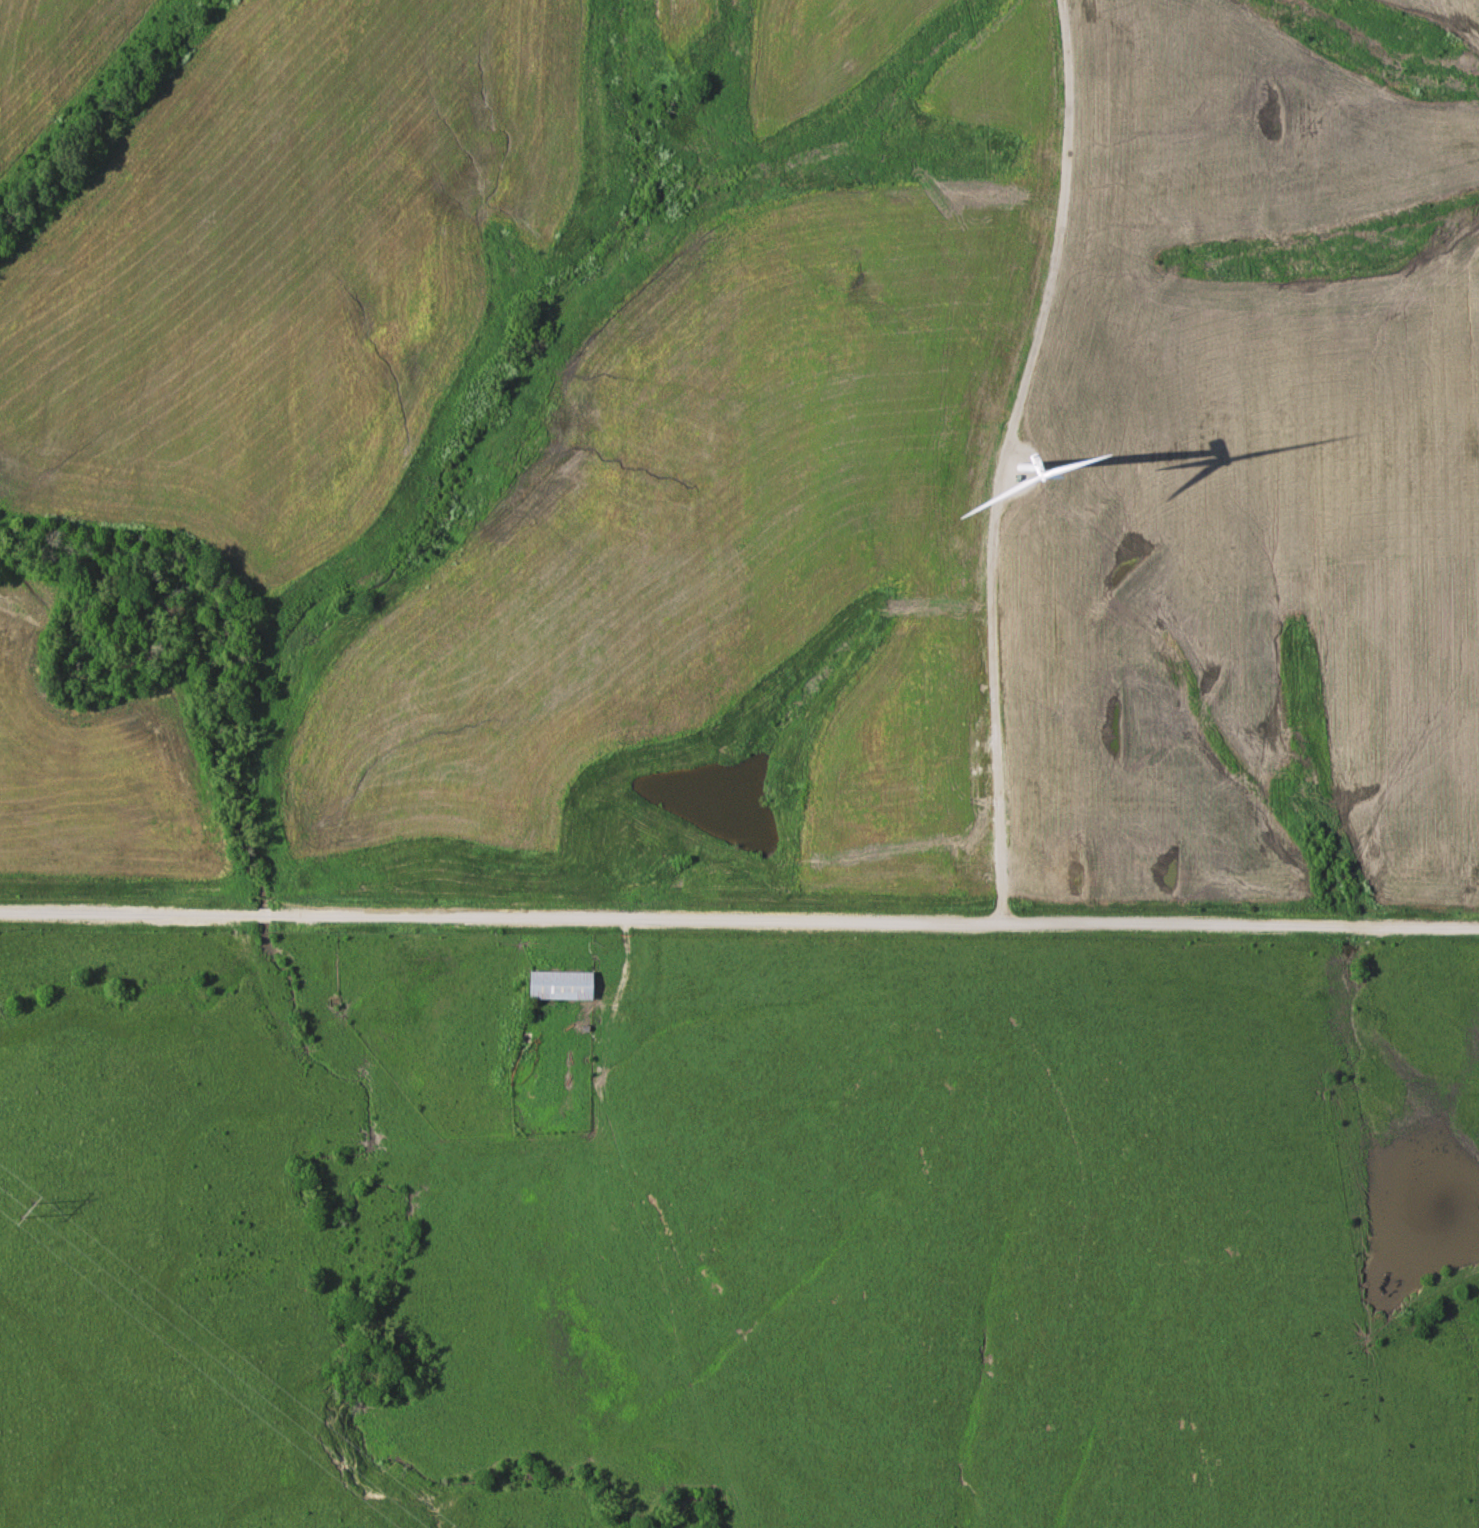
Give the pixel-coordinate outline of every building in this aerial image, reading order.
[(523,1000),(588,1000),(588,970),(523,970),(523,1000)]
